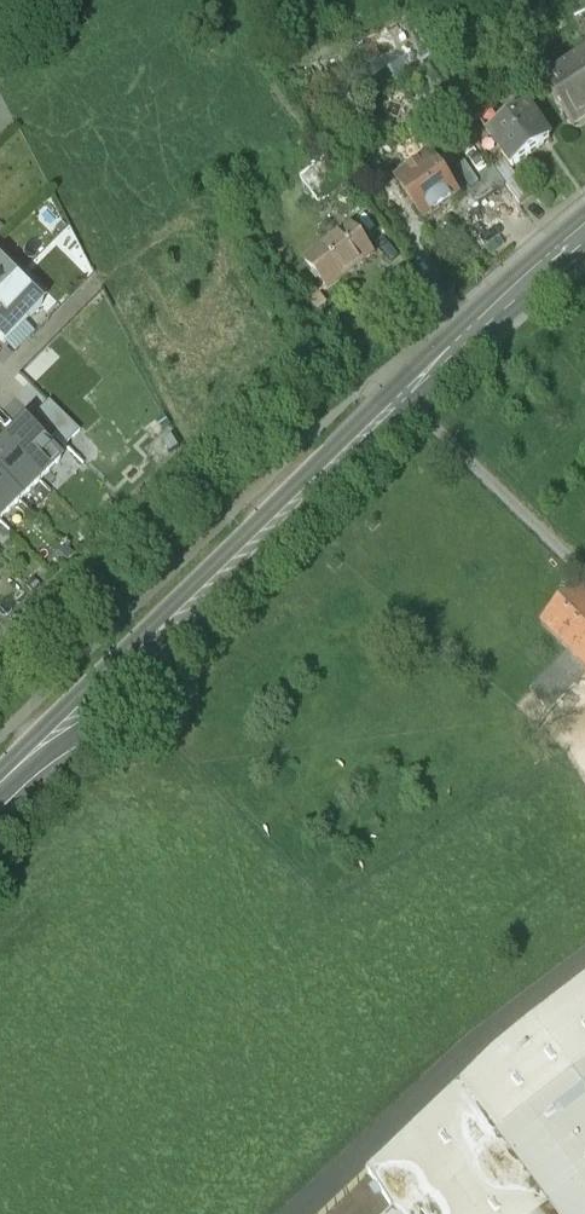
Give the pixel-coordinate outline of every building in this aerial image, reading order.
[(546,81),(558,99),(555,100),(573,128),(584,120),(584,55),(546,81)] [(432,87),(381,118),(390,133),(377,141),(388,159),(452,121),(432,87)] [(501,124),(489,133),(511,166),(550,139),(528,106),(501,124)] [(501,124),(491,110),(479,118),(489,133),(501,124)] [(329,158),(300,179),(319,204),(348,183),(329,158)] [(430,159),(399,181),(425,217),(456,195),(430,159)] [(530,195),(505,160),(495,167),(519,202),(530,195)] [(351,230),(324,251),(322,249),(305,263),(327,291),(372,256),(351,230)] [(13,280),(0,267),(0,293),(13,280)] [(3,345),(41,308),(13,280),(0,293),(0,342),(3,345)] [(23,427),(44,448),(54,438),(48,431),(34,417),(23,427)] [(1,447),(38,484),(59,463),(44,448),(23,427),(22,426),(1,447)] [(18,504),(38,484),(1,447),(0,447),(0,486),(18,504)] [(18,504),(0,486),(0,522),(18,504)] [(578,589),(542,625),(569,652),(575,657),(584,647),(584,596),(578,589)] [(575,657),(569,652),(531,692),(566,727),(584,708),(584,693),(575,684),(584,674),(584,647),(575,657)] [(584,693),(584,674),(575,684),(584,693)] [(496,1051),(367,1173),(374,1183),(375,1182),(394,1211),(391,1213),(584,1213),(584,982),(496,1051)]
